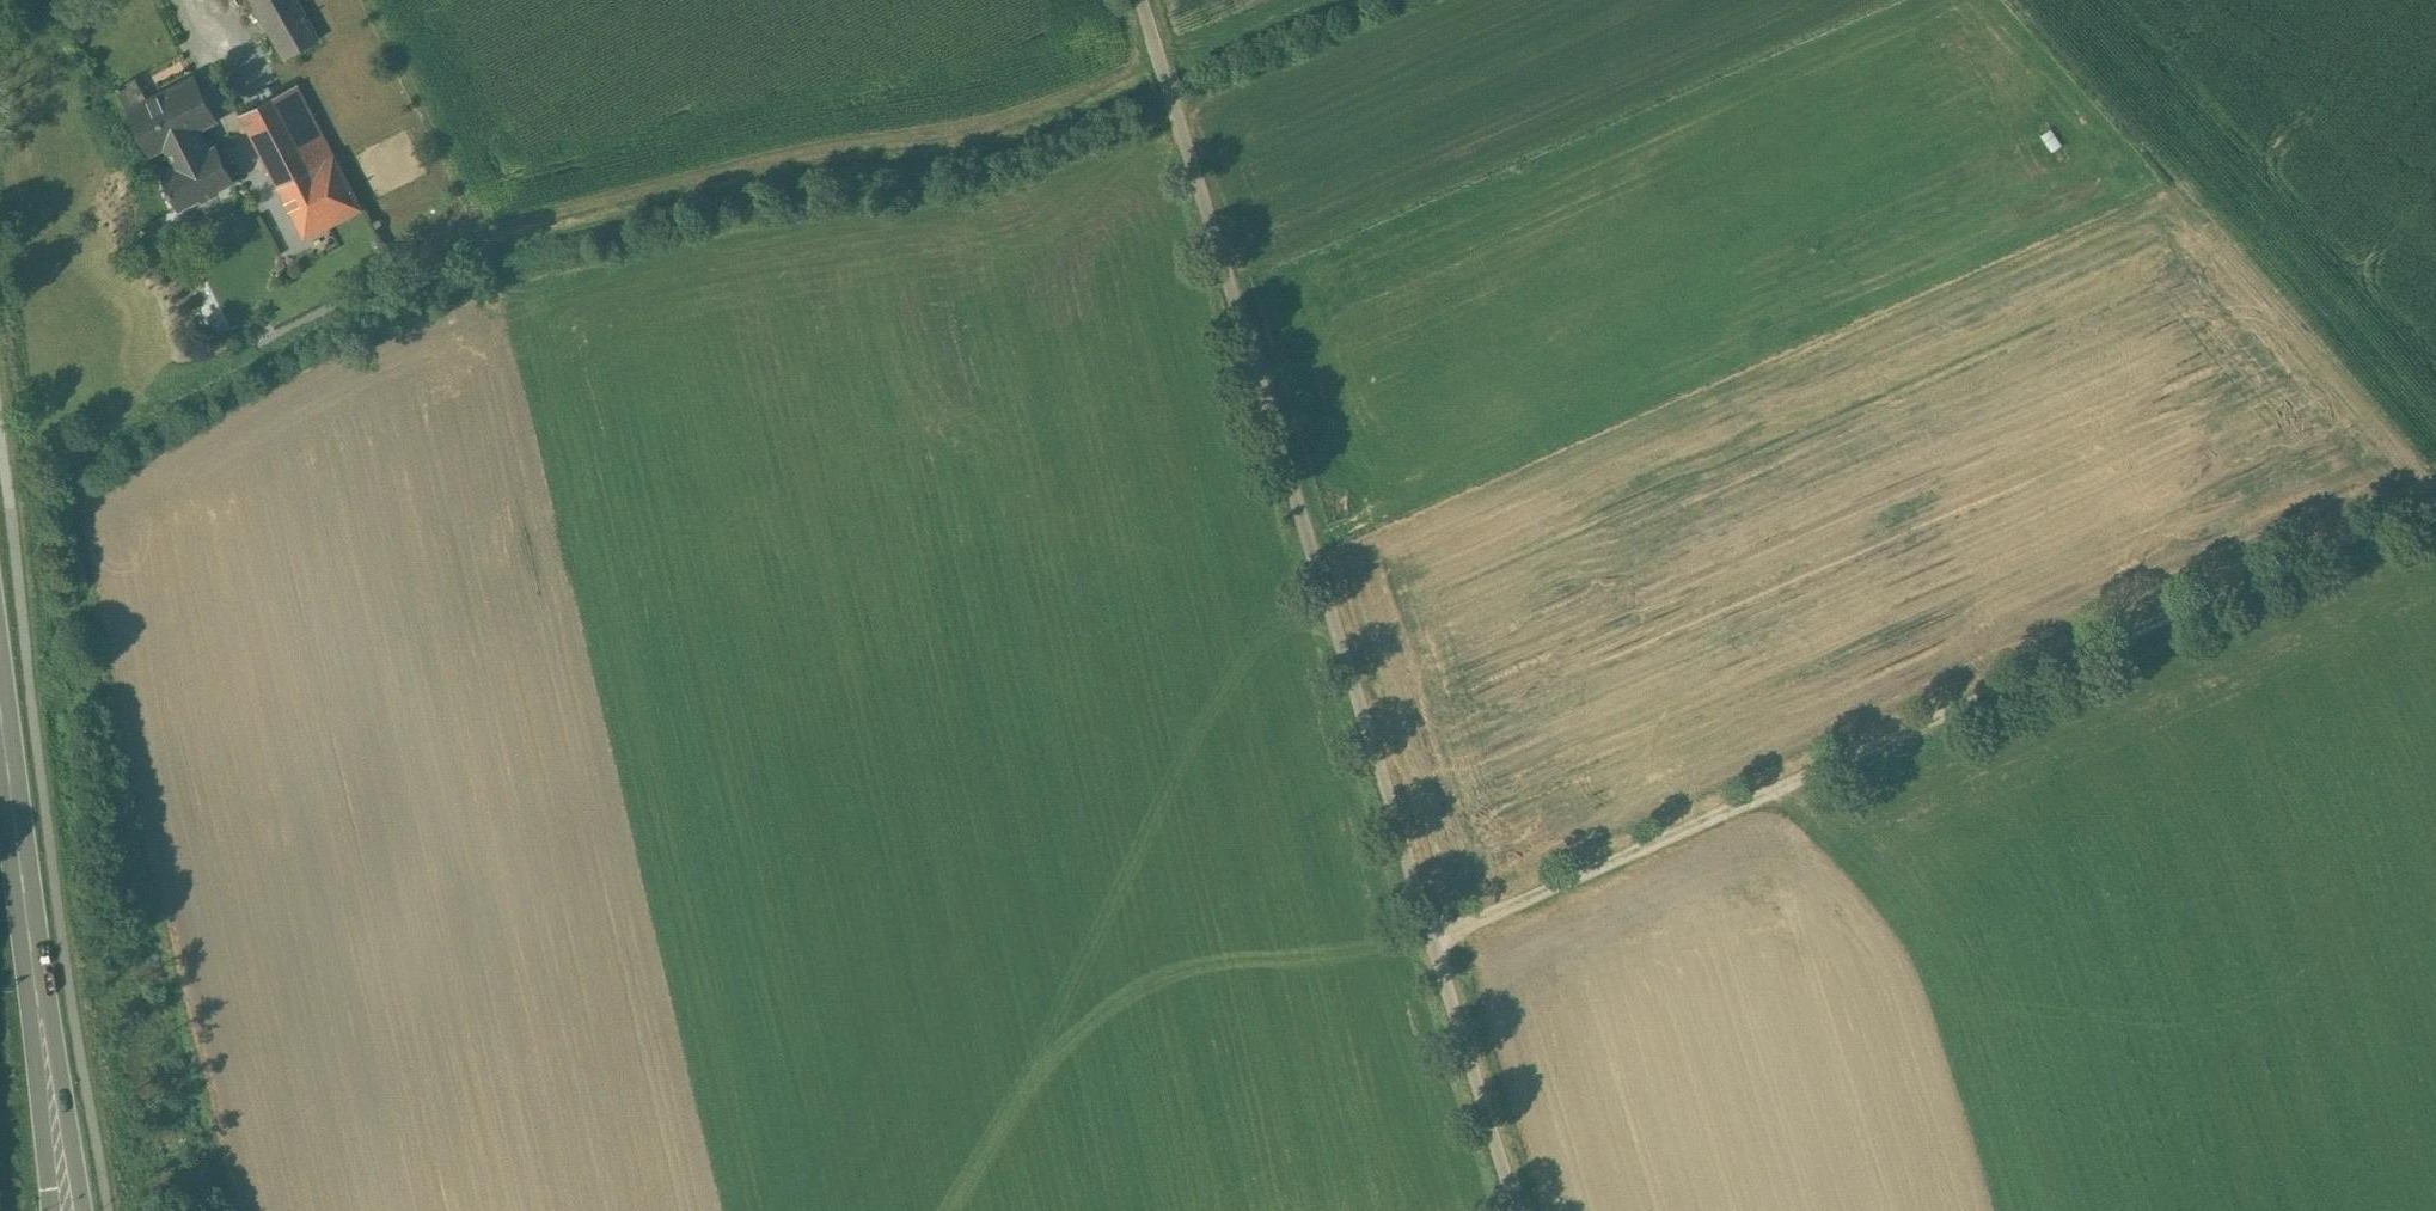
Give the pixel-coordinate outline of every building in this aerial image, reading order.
[(219,126),(194,75),(131,104),(155,154),(170,147),(181,170),(162,179),(179,215),(239,187),(223,154),(203,164),(192,139),(219,126)] [(360,205),(294,76),(233,107),(299,236),(360,205)]
